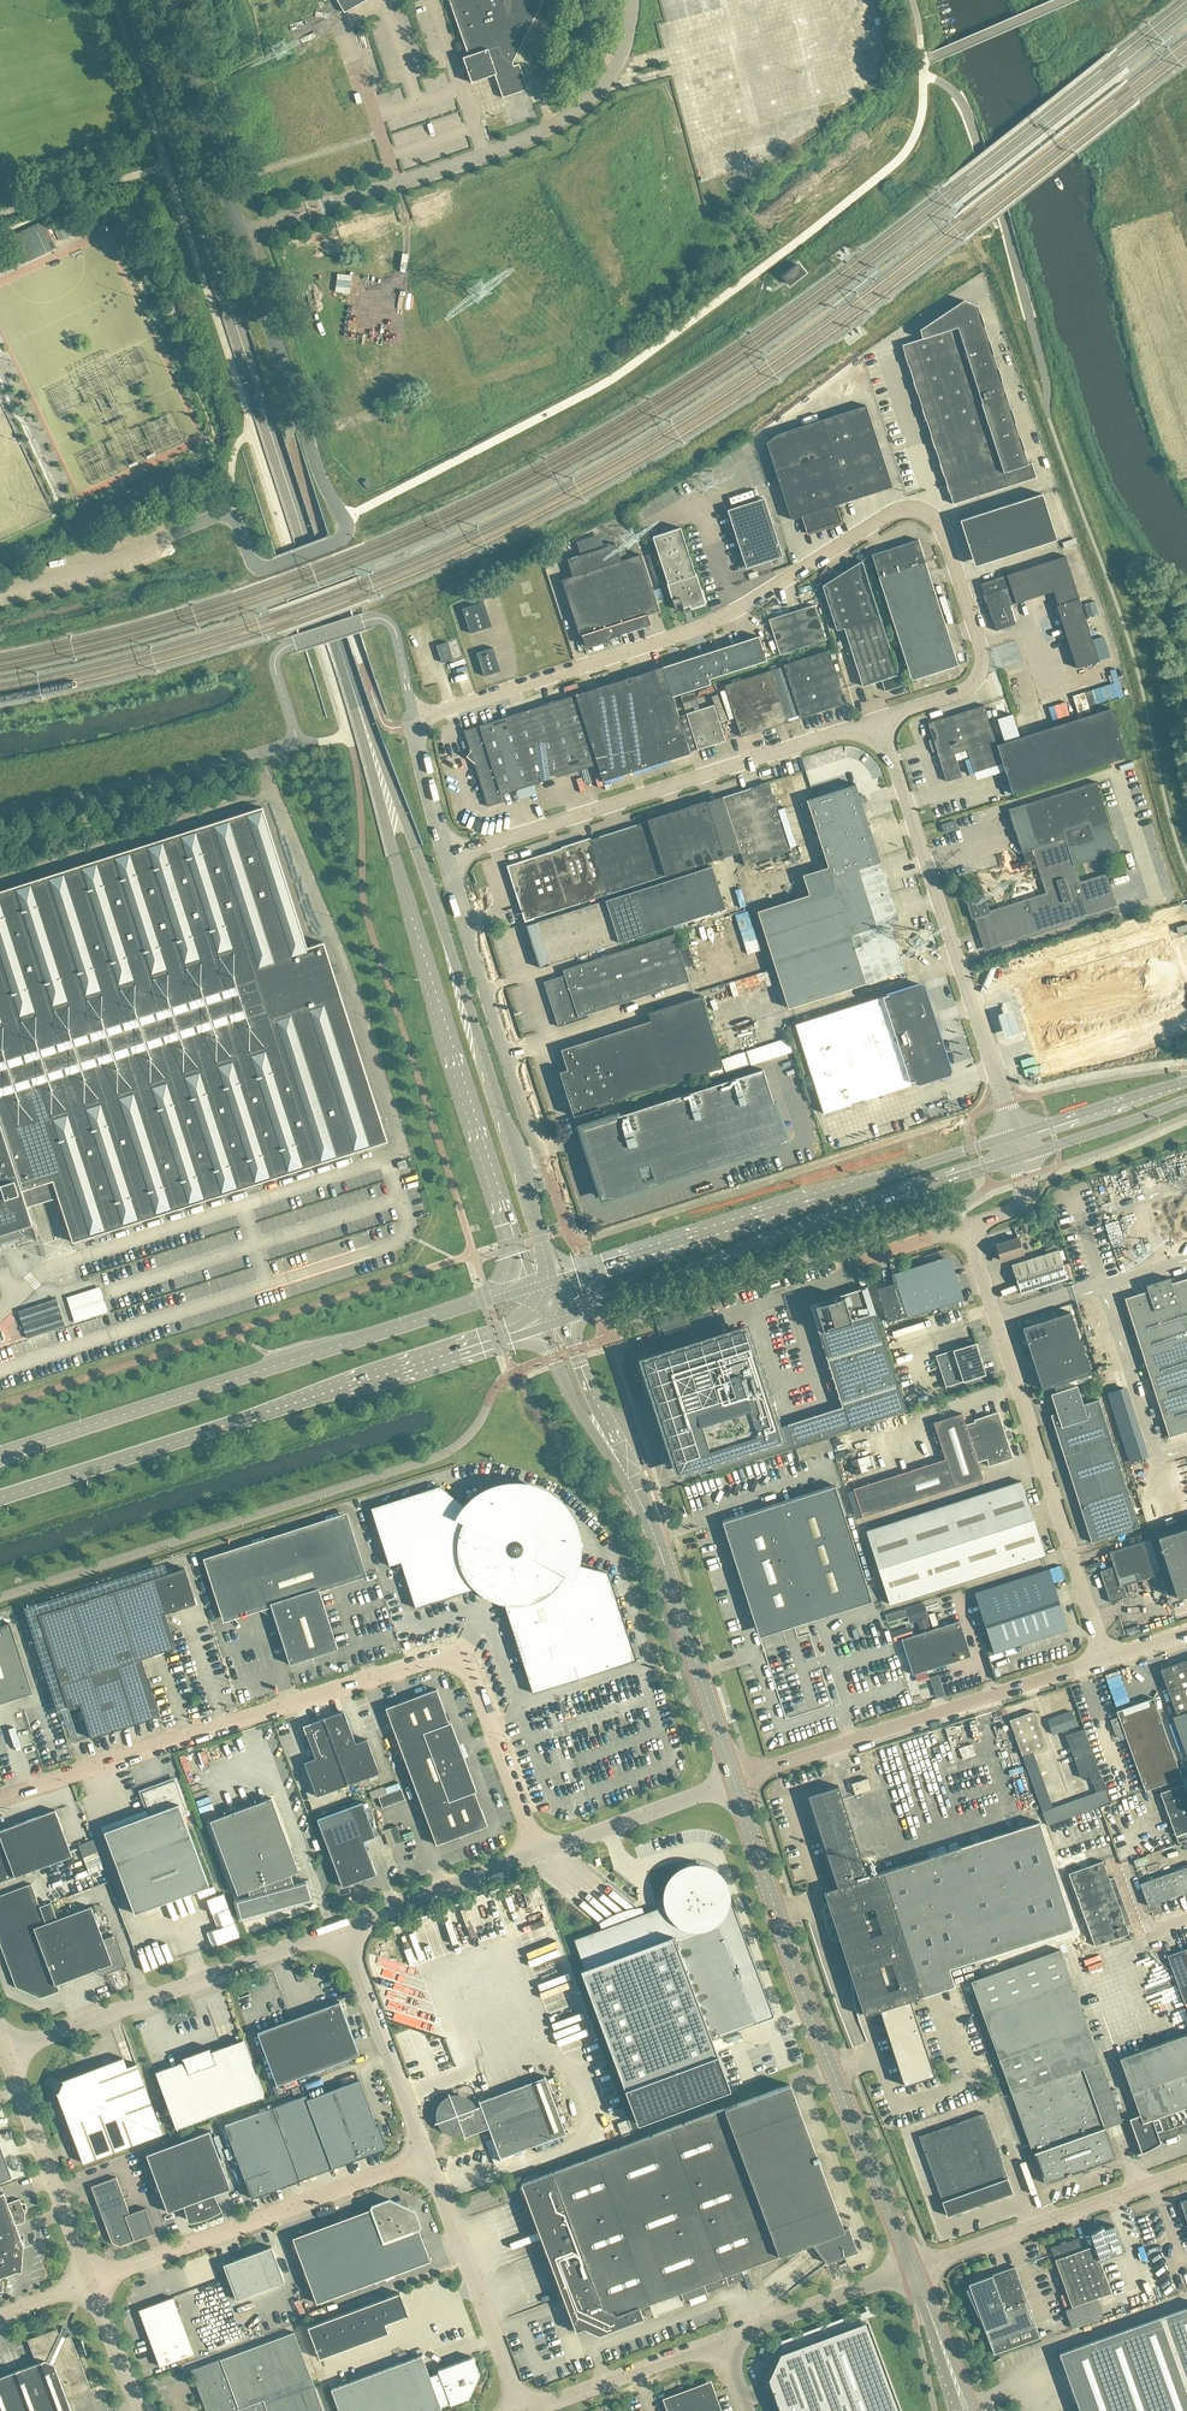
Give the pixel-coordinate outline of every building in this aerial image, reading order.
[(366,0),(337,0),(344,12),(366,0)] [(519,64),(514,65),(513,62),(534,17),(543,0),(449,0),(468,55),(463,57),(471,82),(494,74),(502,98),(528,89),(519,64)] [(44,220),(39,222),(52,249),(57,247),(52,236),(44,220)] [(15,233),(10,236),(18,252),(23,263),(28,261),(15,233)] [(1026,458),(1006,394),(1000,375),(978,305),(964,300),(920,329),(923,338),(902,345),(925,413),(934,441),(954,503),(1036,477),(1032,463),(1029,464),(1026,458)] [(892,486),(865,405),(828,417),(824,418),(777,433),(766,441),(791,519),(801,516),(806,531),(841,520),(835,505),(892,486)] [(373,485),(367,479),(362,483),(368,489),(373,485)] [(1057,539),(1042,493),(960,520),(969,547),(967,547),(967,548),(969,547),(975,565),(1057,539)] [(783,556),(764,498),(727,510),(746,568),(783,556)] [(691,609),(706,604),(696,573),(695,573),(680,527),(653,536),(667,582),(666,582),(672,599),(675,609),(677,609),(683,607),(684,610),(690,608),(691,609)] [(925,562),(917,539),(872,554),(879,577),(925,562)] [(1063,549),(1076,546),(1075,540),(1062,544),(1063,549)] [(659,610),(641,554),(621,560),(615,543),(567,559),(573,576),(562,580),(584,647),(590,646),(592,647),(604,643),(605,641),(616,638),(615,635),(650,624),(647,614),(659,610)] [(1099,661),(1065,555),(980,583),(984,594),(983,594),(984,595),(996,630),(1016,624),(1010,605),(1054,591),(1058,605),(1057,605),(1077,668),(1099,661)] [(880,616),(862,560),(822,585),(837,630),(838,630),(838,629),(844,627),(880,616)] [(925,562),(879,577),(912,680),(958,665),(938,602),(925,562)] [(491,625),(483,602),(484,602),(484,601),(482,602),(483,602),(464,608),(463,608),(462,608),(463,609),(468,624),(470,632),(470,633),(471,633),(471,632),(490,626),(491,626),(492,626),(491,625)] [(826,639),(815,605),(769,619),(780,654),(826,639)] [(897,669),(880,616),(844,627),(863,686),(882,680),(885,690),(906,684),(901,668),(897,669)] [(720,645),(720,648),(679,662),(670,664),(680,694),(711,684),(709,679),(767,660),(759,636),(730,645),(729,643),(729,642),(720,645)] [(453,659),(448,642),(436,645),(442,662),(453,659)] [(500,670),(493,649),(493,647),(492,647),(492,648),(478,653),(478,652),(477,653),(477,654),(484,675),(484,676),(485,676),(485,675),(499,671),(500,671),(501,671),(500,670)] [(784,666),(777,668),(794,719),(814,712),(845,703),(828,650),(784,664),(784,666)] [(678,716),(672,696),(680,694),(670,664),(662,666),(653,670),(575,695),(598,764),(603,781),(690,753),(690,751),(678,716)] [(787,721),(794,719),(777,668),(725,685),(741,736),(787,721)] [(686,714),(678,716),(690,751),(697,749),(725,740),(714,704),(700,708),(695,692),(681,696),(685,709),(694,706),(695,710),(686,713),(686,714)] [(598,764),(575,695),(480,726),(480,725),(464,730),(470,751),(466,756),(475,762),(489,806),(504,801),(502,794),(598,764)] [(984,705),(928,723),(933,739),(929,740),(933,752),(937,750),(947,781),(961,776),(956,760),(969,756),(974,772),(1003,763),(1012,792),(1126,755),(1110,706),(996,743),(984,705)] [(829,725),(844,721),(840,710),(826,714),(829,725)] [(986,946),(1116,905),(1117,909),(1118,908),(1106,872),(1105,873),(1079,882),(1074,865),(1118,851),(1096,781),(1095,781),(1010,809),(1009,808),(1023,852),(1032,849),(1046,892),(989,911),(984,893),(965,899),(972,919),(977,917),(986,946)] [(790,850),(768,782),(722,797),(744,865),(790,850)] [(859,794),(855,783),(806,799),(828,866),(803,874),(809,894),(757,910),(773,959),(889,922),(899,919),(861,802),(864,801),(866,799),(864,794),(862,793),(859,794)] [(1004,797),(1011,795),(1008,786),(1001,788),(1004,797)] [(725,856),(707,801),(645,821),(663,876),(692,867),(725,856)] [(323,941),(307,947),(262,807),(0,891),(0,1251),(34,1240),(37,1241),(38,1240),(37,1236),(40,1235),(28,1198),(55,1189),(73,1242),(387,1141),(323,941)] [(957,829),(954,820),(942,824),(942,826),(944,833),(957,829)] [(663,876),(645,821),(591,839),(608,892),(608,894),(625,889),(663,876)] [(608,892),(591,839),(553,851),(508,865),(526,921),(581,903),(580,901),(597,895),(608,892)] [(626,893),(526,925),(540,968),(596,949),(619,942),(725,907),(712,865),(692,872),(692,867),(663,876),(625,889),(626,893)] [(777,974),(733,988),(743,1022),(904,970),(889,922),(772,959),(777,974)] [(1177,927),(1179,933),(1186,930),(1186,924),(1177,927)] [(689,981),(684,966),(694,963),(688,945),(679,948),(674,934),(563,969),(565,975),(544,982),(559,1026),(588,1017),(587,1014),(689,981)] [(1165,942),(1017,989),(1037,1050),(1184,1002),(1165,942)] [(726,961),(715,965),(722,987),(733,983),(726,961)] [(950,1069),(923,985),(920,984),(915,985),(888,993),(889,994),(883,996),(795,1024),(824,1113),(911,1085),(910,1081),(915,1080),(916,1081),(919,1082),(924,1081),(944,1074),(949,1073),(950,1069)] [(724,1067),(701,996),(648,1012),(651,1020),(561,1049),(568,1070),(561,1072),(574,1113),(573,1114),(574,1116),(576,1115),(575,1114),(593,1109),(593,1110),(601,1107),(600,1106),(724,1067)] [(1005,1009),(998,1011),(1006,1034),(1013,1032),(1019,1030),(1011,1007),(1005,1009)] [(786,1139),(782,1129),(763,1069),(581,1127),(604,1198),(645,1184),(642,1175),(652,1172),(652,1173),(655,1181),(713,1162),(711,1157),(721,1154),(723,1159),(758,1148),(757,1143),(767,1139),(769,1145),(786,1139)] [(846,1133),(848,1141),(868,1137),(866,1129),(846,1133)] [(406,1159),(397,1162),(399,1169),(408,1166),(406,1159)] [(1027,1222),(1021,1224),(1023,1232),(1030,1230),(1027,1222)] [(1023,1253),(1018,1237),(996,1244),(1002,1260),(1023,1253)] [(1068,1278),(1059,1249),(1012,1265),(1021,1293),(1068,1278)] [(962,1298),(949,1259),(895,1277),(896,1282),(878,1288),(889,1322),(962,1298)] [(1172,1283),(1170,1277),(1146,1285),(1148,1291),(1125,1298),(1132,1321),(1128,1322),(1132,1334),(1136,1333),(1169,1437),(1186,1431),(1186,1278),(1172,1283)] [(843,1406),(777,1427),(767,1394),(745,1328),(643,1360),(664,1426),(679,1471),(688,1469),(689,1473),(714,1465),(715,1471),(906,1410),(867,1286),(810,1304),(843,1406)] [(73,1324),(107,1314),(99,1288),(65,1299),(73,1324)] [(65,1325),(56,1298),(18,1311),(21,1321),(27,1338),(65,1325)] [(1091,1373),(1071,1311),(1023,1327),(1043,1389),(1091,1373)] [(986,1374),(976,1342),(936,1355),(946,1387),(986,1374)] [(1128,1489),(1099,1399),(1083,1404),(1077,1385),(1051,1393),(1057,1413),(1051,1414),(1080,1504),(1092,1542),(1140,1527),(1133,1504),(1128,1489)] [(919,1498),(983,1478),(978,1461),(987,1458),(989,1466),(1013,1458),(1007,1439),(1003,1440),(1001,1434),(1006,1432),(1005,1430),(1004,1430),(998,1411),(974,1419),(975,1421),(966,1424),(962,1413),(934,1422),(945,1458),(910,1470),(854,1488),(863,1516),(919,1498)] [(872,1454),(857,1458),(862,1473),(876,1468),(872,1454)] [(1044,1555),(1021,1480),(969,1497),(969,1498),(934,1509),(867,1530),(890,1604),(1013,1564),(1013,1565),(1044,1555)] [(872,1600),(835,1485),(835,1483),(745,1512),(722,1519),(740,1576),(741,1575),(750,1602),(749,1602),(759,1637),(872,1600)] [(572,1537),(571,1535),(570,1531),(570,1529),(569,1527),(568,1523),(566,1520),(564,1516),(563,1514),(561,1513),(559,1510),(557,1508),(546,1498),(532,1492),(528,1491),(524,1490),(522,1490),(518,1489),(516,1489),(512,1489),(508,1490),(506,1490),(502,1491),(498,1492),(494,1493),(490,1495),(486,1497),(485,1498),(481,1500),(478,1503),(475,1505),(472,1508),(470,1510),(440,1485),(371,1507),(389,1566),(401,1562),(416,1608),(477,1588),(478,1586),(505,1600),(504,1602),(529,1680),(575,1666),(579,1678),(637,1660),(609,1572),(571,1562),(572,1558),(572,1556),(573,1552),(573,1548),(573,1546),(573,1543),(572,1539),(572,1537)] [(338,1649),(319,1589),(364,1574),(345,1515),(206,1560),(225,1619),(260,1608),(274,1616),(290,1664),(338,1649)] [(1186,1595),(1186,1527),(1158,1536),(1177,1598),(1186,1595)] [(1151,1539),(1144,1541),(1109,1552),(1114,1566),(1101,1570),(1111,1601),(1126,1596),(1122,1584),(1162,1571),(1151,1539)] [(160,1715),(142,1658),(155,1654),(155,1655),(163,1653),(162,1651),(176,1647),(172,1635),(177,1628),(175,1627),(173,1626),(171,1625),(169,1624),(165,1613),(196,1603),(185,1568),(39,1614),(61,1683),(60,1683),(68,1707),(80,1703),(91,1737),(160,1715)] [(1068,1629),(1049,1568),(975,1593),(995,1653),(1068,1629)] [(924,1602),(913,1605),(917,1620),(929,1617),(924,1602)] [(892,1612),(886,1614),(888,1622),(895,1620),(892,1612)] [(971,1656),(959,1620),(902,1639),(913,1674),(923,1671),(926,1670),(971,1656)] [(32,1692),(10,1623),(0,1626),(0,1703),(32,1692)] [(1161,1669),(1177,1715),(1186,1711),(1186,1660),(1161,1669)] [(945,1694),(942,1686),(934,1688),(937,1696),(945,1694)] [(477,1791),(451,1722),(449,1722),(437,1689),(386,1708),(436,1844),(487,1825),(475,1791),(477,1791)] [(922,1703),(930,1701),(926,1690),(919,1692),(922,1703)] [(1182,1777),(1153,1698),(1118,1711),(1146,1790),(1182,1777)] [(1052,1734),(1077,1725),(1071,1710),(1047,1719),(1052,1734)] [(380,1773),(367,1738),(356,1742),(348,1723),(349,1723),(348,1721),(347,1721),(344,1712),(342,1711),(333,1714),(332,1714),(331,1715),(330,1715),(324,1717),(324,1716),(323,1717),(349,1785),(349,1784),(380,1773)] [(1034,1711),(1010,1720),(1023,1754),(1033,1751),(1047,1746),(1034,1711)] [(1173,1717),(1183,1745),(1186,1744),(1186,1712),(1173,1717)] [(349,1785),(323,1717),(323,1718),(316,1720),(314,1721),(314,1722),(305,1725),(304,1727),(308,1736),(307,1736),(307,1737),(308,1738),(308,1739),(315,1757),(304,1762),(317,1796),(343,1786),(348,1785),(348,1786),(349,1785)] [(587,1719),(591,1732),(597,1730),(592,1717),(587,1719)] [(1118,1717),(1110,1719),(1117,1736),(1124,1734),(1118,1717)] [(1103,1779),(1085,1728),(1067,1735),(1082,1778),(1090,1775),(1093,1782),(1103,1779)] [(1050,1797),(1033,1751),(1023,1754),(1048,1825),(1111,1802),(1106,1789),(1103,1779),(1093,1782),(1097,1792),(1054,1808),(1050,1797)] [(872,1789),(868,1777),(851,1782),(855,1795),(872,1789)] [(209,1885),(183,1814),(187,1812),(175,1779),(142,1792),(150,1814),(104,1831),(135,1913),(209,1885)] [(1183,1784),(1161,1792),(1176,1835),(1186,1830),(1186,1795),(1183,1784)] [(955,1985),(949,1968),(1074,1928),(1040,1821),(868,1876),(838,1786),(839,1786),(839,1785),(808,1795),(808,1796),(809,1796),(838,1887),(824,1891),(852,1977),(864,2015),(880,2010),(904,2084),(904,2085),(935,2075),(935,2074),(934,2074),(910,2000),(955,1985)] [(405,1799),(401,1788),(378,1796),(383,1807),(405,1799)] [(299,1871),(271,1797),(210,1820),(238,1894),(248,1890),(251,1897),(237,1901),(241,1918),(311,1898),(307,1882),(295,1885),(291,1874),(299,1871)] [(377,1874),(364,1840),(375,1836),(363,1801),(317,1818),(321,1830),(343,1887),(377,1874)] [(68,1844),(55,1809),(0,1830),(0,1883),(72,1856),(68,1844)] [(397,1825),(390,1827),(395,1841),(402,1838),(397,1825)] [(1186,1838),(1186,1830),(1176,1835),(1178,1842),(1186,1838)] [(93,1838),(78,1844),(83,1857),(98,1851),(93,1838)] [(1131,1924),(1114,1877),(1109,1878),(1103,1860),(1069,1873),(1095,1945),(1129,1933),(1126,1925),(1131,1924)] [(712,2039),(774,2016),(725,1883),(724,1883),(722,1880),(720,1877),(718,1875),(717,1874),(715,1872),(712,1870),(710,1869),(708,1869),(706,1868),(704,1867),(701,1867),(699,1866),(697,1866),(697,1865),(692,1865),(692,1867),(690,1867),(687,1868),(684,1869),(681,1871),(679,1873),(677,1874),(675,1876),(672,1879),(671,1881),(670,1884),(669,1886),(668,1889),(667,1892),(667,1894),(666,1898),(667,1901),(667,1904),(574,1939),(585,1968),(581,1970),(638,2123),(731,2089),(712,2039)] [(1140,1883),(1148,1905),(1186,1891),(1186,1866),(1140,1883)] [(31,1883),(0,1895),(0,1920),(40,1906),(31,1883)] [(57,1918),(51,1902),(40,1906),(0,1920),(0,1940),(17,1986),(40,1996),(58,1990),(56,1984),(79,1976),(57,1918)] [(125,1965),(115,1936),(104,1940),(91,1906),(69,1914),(90,1971),(101,1968),(103,1973),(125,1965)] [(90,1971),(69,1914),(57,1918),(79,1976),(90,1971)] [(1089,2027),(1072,1981),(1061,1948),(971,1980),(1033,2153),(1034,2152),(1045,2183),(1049,2181),(1059,2177),(1067,2175),(1082,2169),(1082,2172),(1084,2173),(1089,2171),(1090,2169),(1089,2167),(1103,2162),(1112,2159),(1117,2157),(1106,2127),(1122,2121),(1089,2027)] [(1167,1955),(1185,2004),(1186,2003),(1186,1948),(1167,1955)] [(359,2054),(353,2036),(340,2001),(257,2032),(277,2085),(359,2054)] [(1119,2057),(1140,2114),(1129,2118),(1141,2152),(1137,2153),(1137,2154),(1143,2152),(1147,2150),(1153,2148),(1157,2145),(1162,2142),(1161,2141),(1160,2141),(1160,2139),(1167,2137),(1181,2132),(1186,2134),(1186,2033),(1119,2057)] [(264,2095),(244,2039),(211,2051),(210,2048),(211,2048),(210,2047),(182,2058),(183,2058),(184,2061),(155,2072),(176,2127),(264,2095)] [(162,2133),(136,2063),(127,2067),(123,2057),(62,2080),(64,2081),(59,2092),(57,2091),(83,2162),(162,2133)] [(551,2092),(545,2075),(544,2075),(545,2077),(480,2101),(479,2099),(479,2100),(481,2105),(470,2109),(470,2108),(469,2106),(468,2105),(467,2104),(466,2103),(465,2102),(463,2102),(462,2101),(461,2100),(459,2100),(457,2100),(455,2100),(454,2100),(451,2101),(449,2102),(447,2103),(447,2104),(446,2105),(445,2106),(444,2108),(443,2109),(443,2110),(443,2111),(442,2113),(442,2114),(442,2115),(442,2117),(442,2118),(443,2119),(436,2122),(437,2122),(442,2121),(443,2122),(443,2124),(445,2125),(446,2126),(447,2128),(449,2129),(451,2130),(453,2130),(454,2131),(455,2131),(457,2131),(459,2131),(461,2130),(462,2130),(465,2137),(465,2136),(489,2127),(493,2138),(486,2140),(494,2163),(502,2161),(501,2157),(565,2133),(566,2134),(567,2134),(555,2104),(551,2092)] [(378,2124),(376,2125),(360,2080),(307,2099),(320,2134),(332,2167),(332,2168),(387,2147),(378,2124)] [(779,2254),(811,2242),(827,2263),(858,2251),(849,2227),(844,2229),(790,2084),(522,2183),(568,2308),(576,2331),(585,2328),(599,2334),(644,2318),(639,2307),(649,2303),(654,2318),(685,2306),(679,2292),(681,2292),(684,2301),(743,2279),(740,2270),(780,2255),(779,2254)] [(301,2179),(332,2168),(332,2167),(320,2134),(307,2099),(305,2095),(225,2125),(252,2198),(301,2179)] [(1013,2192),(984,2112),(919,2136),(947,2215),(1013,2192)] [(231,2188),(209,2130),(146,2154),(168,2211),(186,2205),(190,2220),(196,2219),(199,2218),(202,2217),(206,2216),(208,2215),(214,2212),(217,2211),(219,2209),(213,2195),(231,2188)] [(231,2146),(224,2149),(228,2159),(234,2157),(231,2146)] [(155,2232),(146,2207),(130,2213),(116,2177),(91,2186),(111,2240),(112,2242),(120,2245),(122,2244),(122,2245),(155,2232)] [(0,2194),(0,2291),(3,2291),(4,2273),(10,2271),(22,2271),(23,2245),(16,2224),(18,2223),(18,2224),(25,2221),(25,2213),(24,2209),(27,2208),(23,2209),(21,2203),(20,2198),(10,2202),(8,2203),(4,2192),(0,2194)] [(431,2260),(420,2231),(419,2228),(420,2225),(414,2210),(415,2210),(407,2206),(407,2207),(405,2208),(397,2204),(397,2202),(389,2198),(389,2199),(373,2205),(371,2207),(371,2208),(292,2237),(317,2303),(431,2260)] [(334,2206),(317,2212),(319,2218),(337,2212),(334,2206)] [(1090,2233),(1095,2244),(1100,2259),(1124,2250),(1114,2224),(1105,2227),(1103,2225),(1095,2231),(1090,2233)] [(1100,2259),(1095,2244),(1082,2249),(1078,2238),(1066,2241),(1067,2244),(1062,2245),(1061,2244),(1051,2247),(1072,2306),(1065,2308),(1072,2328),(1103,2317),(1097,2300),(1112,2294),(1100,2259)] [(285,2281),(272,2246),(223,2264),(236,2299),(285,2281)] [(1040,2337),(1015,2266),(979,2279),(980,2283),(970,2287),(994,2354),(1040,2337)] [(400,2292),(308,2326),(320,2358),(389,2332),(385,2323),(408,2315),(400,2292)] [(194,2353),(173,2297),(139,2309),(160,2366),(194,2353)] [(1060,2353),(1081,2410),(1186,2410),(1186,2307),(1060,2353)] [(232,2327),(226,2308),(201,2316),(208,2338),(219,2335),(218,2331),(232,2327)] [(768,2378),(773,2391),(787,2385),(796,2410),(900,2410),(866,2321),(785,2351),(784,2350),(780,2352),(768,2378)] [(6,2341),(32,2410),(86,2410),(53,2323),(6,2341)] [(294,2332),(221,2359),(191,2370),(206,2410),(324,2410),(294,2332)] [(474,2388),(480,2375),(473,2356),(438,2369),(439,2372),(430,2375),(422,2354),(331,2388),(339,2410),(433,2410),(442,2408),(441,2405),(450,2402),(451,2404),(469,2397),(474,2388)] [(1000,2368),(997,2360),(991,2362),(994,2370),(1000,2368)] [(709,2385),(667,2400),(671,2410),(719,2410),(709,2385)]
